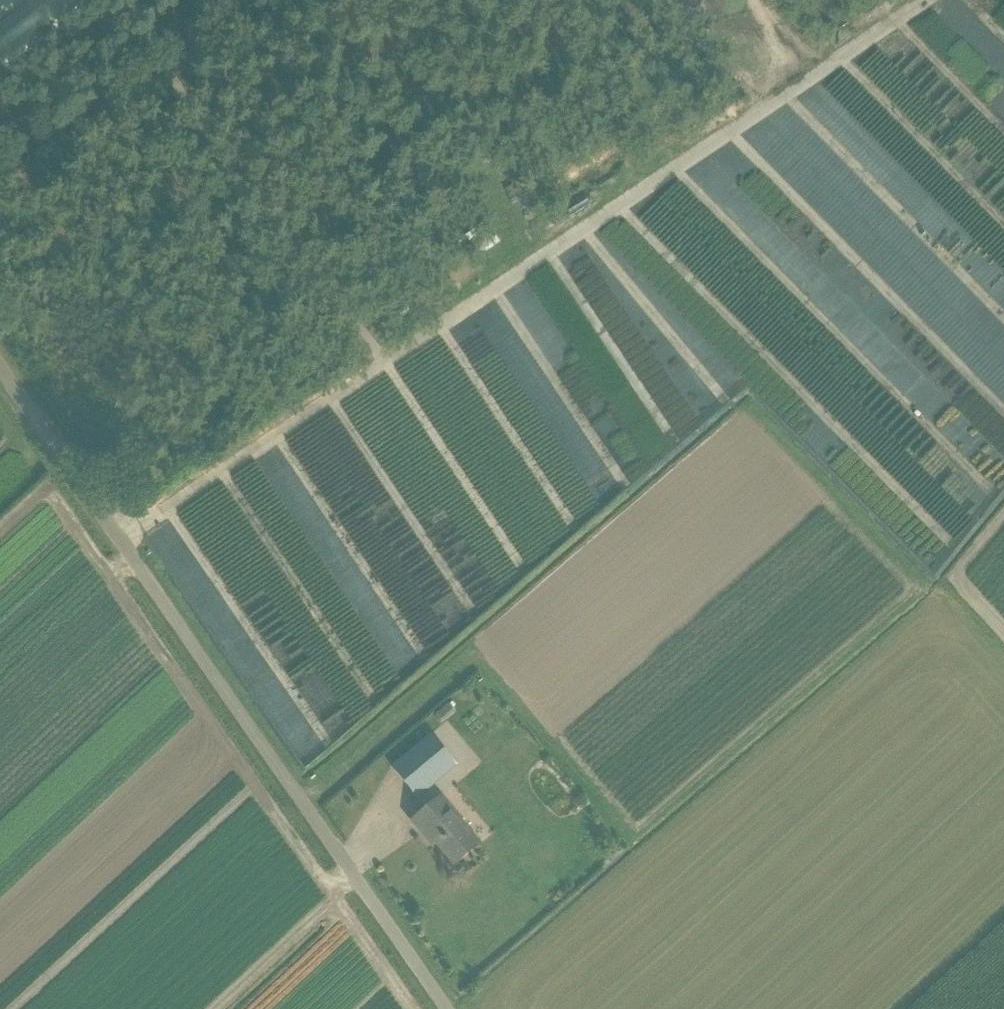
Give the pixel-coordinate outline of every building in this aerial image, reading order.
[(2,54),(23,38),(22,54),(34,45),(35,23),(25,31),(26,16),(38,17),(39,0),(0,0),(0,54),(2,54)] [(430,736),(407,755),(392,768),(418,799),(433,786),(456,767),(430,736)] [(455,865),(470,853),(480,845),(441,797),(427,809),(412,821),(426,839),(429,835),(455,865)]
